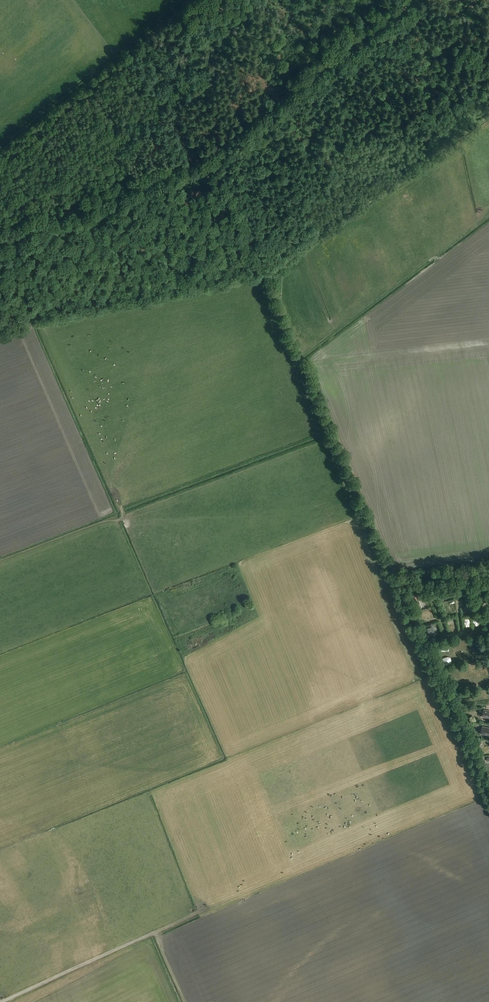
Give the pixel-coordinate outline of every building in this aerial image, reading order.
[(450,619),(456,617),(454,607),(448,608),(450,619)] [(481,732),(481,734),(488,735),(488,728),(482,726),(482,728),(481,729),(481,731),(481,732)]
